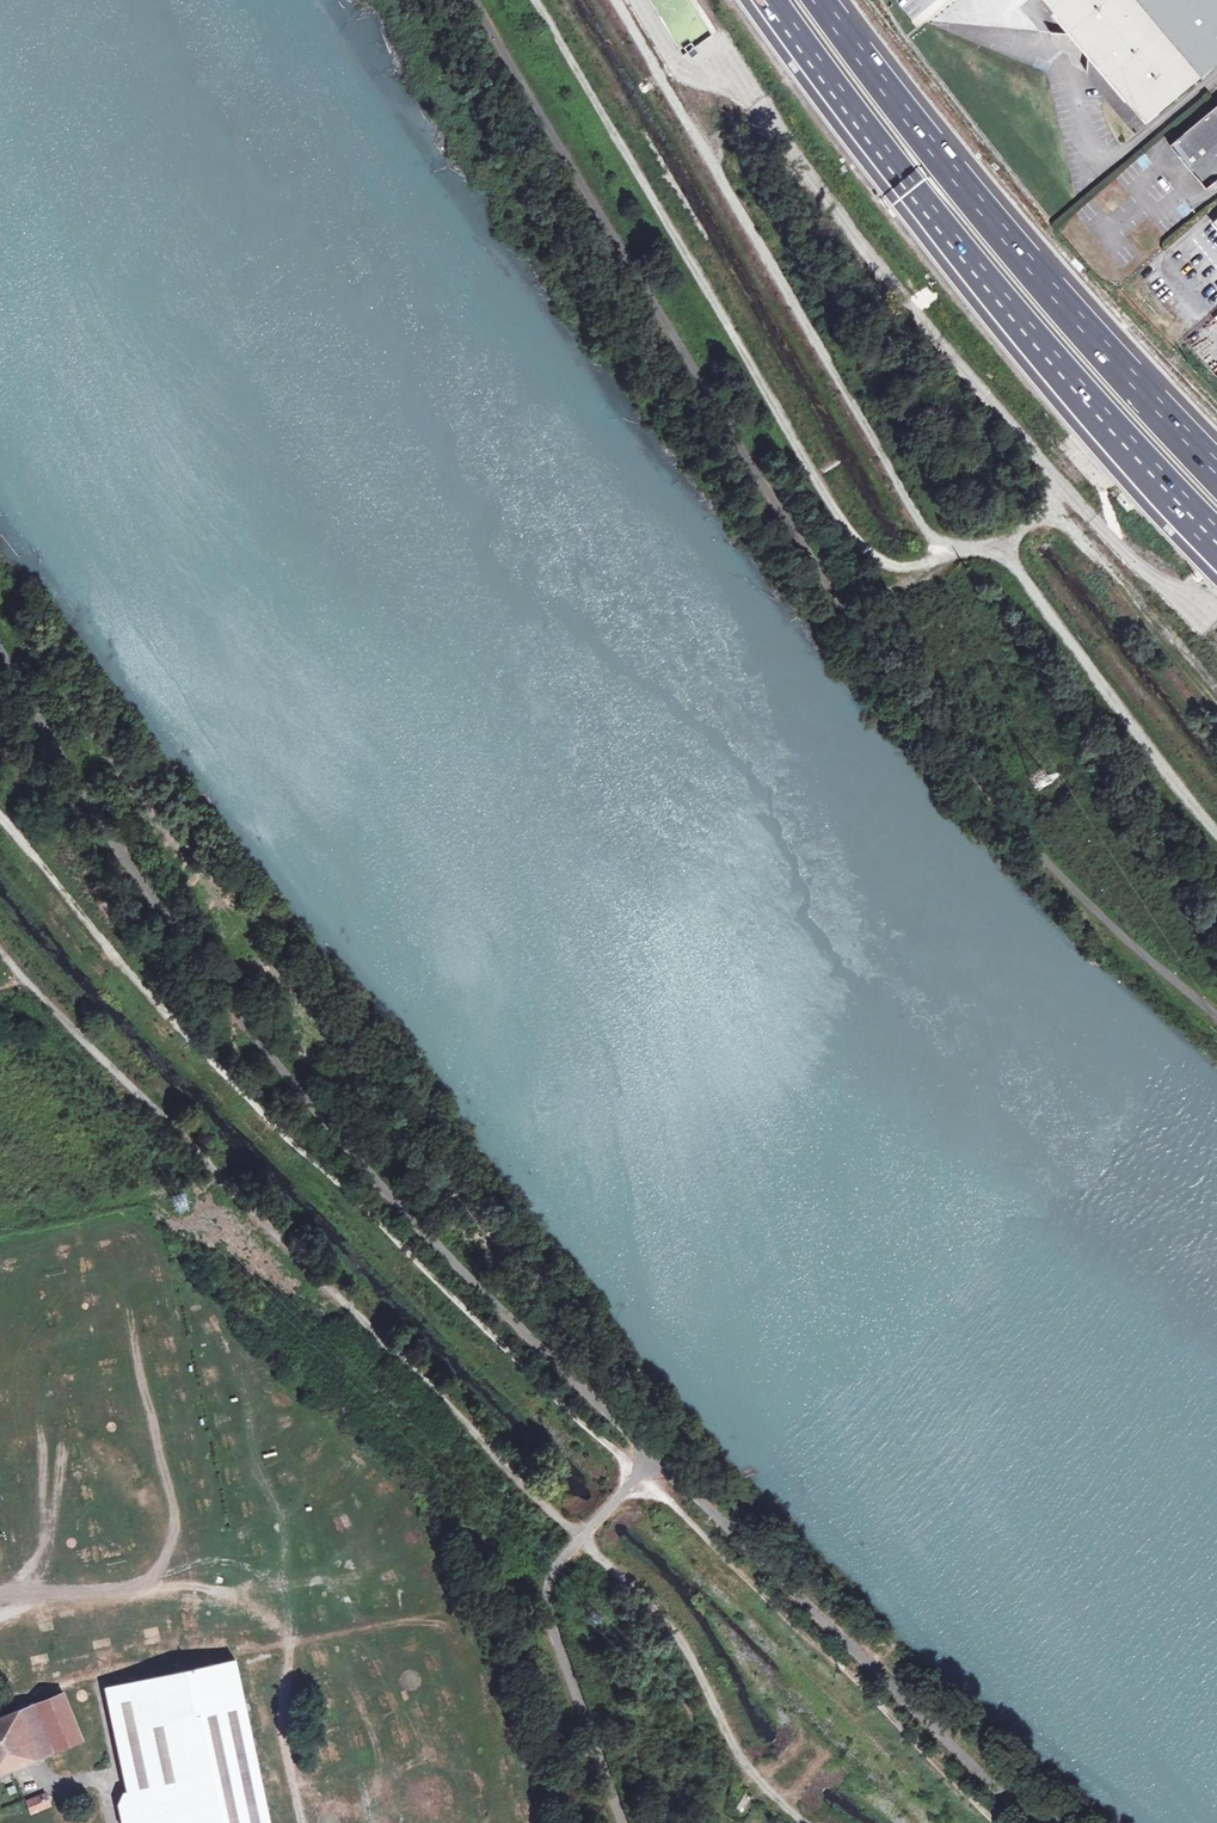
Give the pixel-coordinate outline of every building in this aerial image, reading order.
[(1216,63),(1216,0),(1041,0),(1145,123),(1216,63)] [(1170,146),(1206,188),(1216,179),(1216,107),(1170,146)] [(1143,156),(1136,162),(1144,169),(1150,163),(1143,156)] [(235,1660),(105,1687),(127,1791),(123,1792),(119,1804),(125,1808),(130,1807),(133,1821),(127,1822),(270,1822),(235,1660)] [(43,1756),(81,1740),(62,1693),(0,1718),(0,1773),(43,1756)] [(36,1801),(47,1797),(43,1788),(32,1793),(36,1801)] [(36,1801),(32,1793),(24,1797),(27,1805),(36,1801)]
